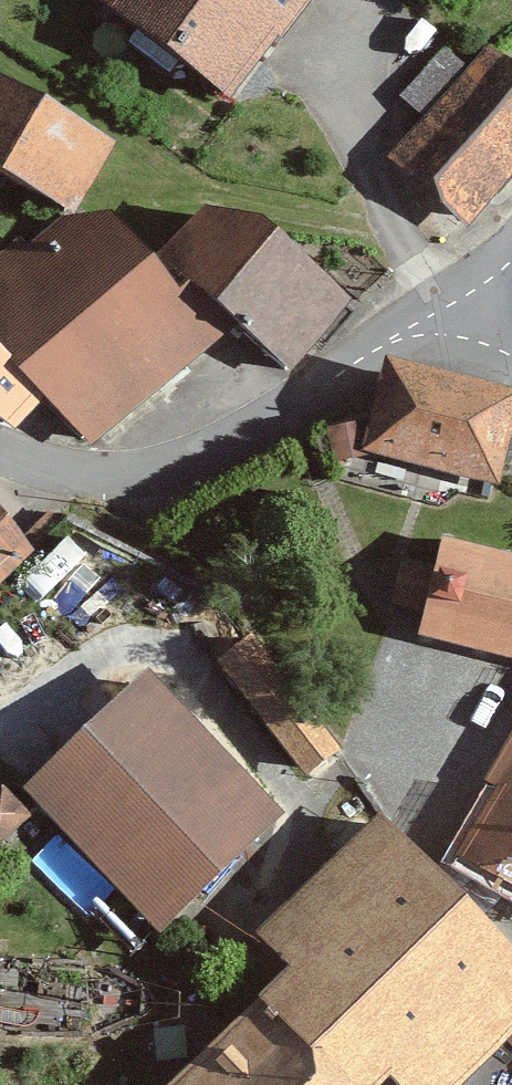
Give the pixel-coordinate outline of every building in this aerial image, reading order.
[(247,108),(328,0),(103,0),(247,108)] [(498,41),(476,66),(448,42),(401,97),(429,121),(395,161),(480,234),(511,197),(511,53),(498,41)] [(83,210),(124,133),(0,68),(0,167),(83,210)] [(293,376),(361,298),(224,197),(175,244),(107,212),(0,273),(0,423),(12,431),(43,387),(90,446),(239,330),(293,376)] [(492,475),(511,403),(511,394),(393,362),(371,443),(492,475)] [(40,549),(0,504),(0,585),(40,549)] [(433,614),(427,636),(511,656),(511,557),(453,544),(449,560),(407,550),(395,605),(433,614)] [(222,664),(315,778),(356,745),(264,631),(222,664)] [(29,786),(171,935),(301,811),(159,662),(29,786)] [(33,814),(7,779),(0,784),(0,839),(33,814)] [(309,966),(280,991),(372,1084),(403,1084),(410,1079),(416,1084),(469,1084),(511,1047),(511,930),(402,807),(271,923),(309,966)] [(280,991),(183,1084),(372,1084),(280,991)]
